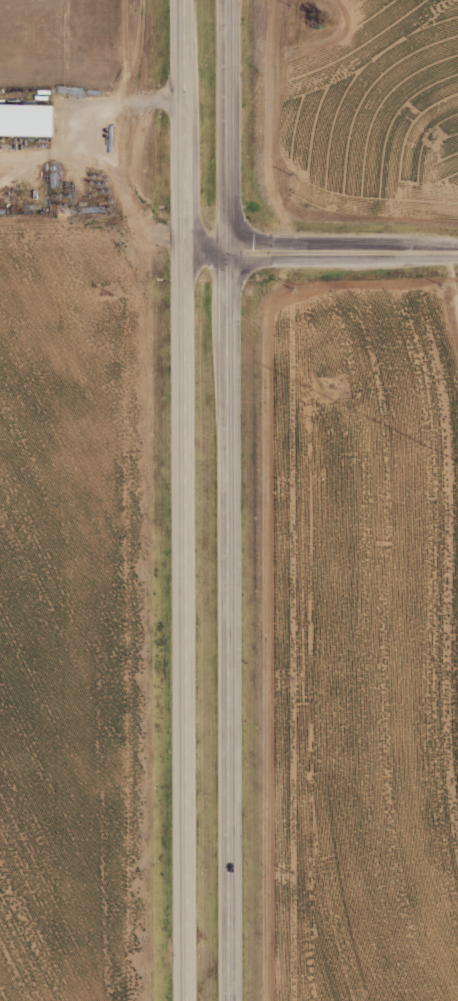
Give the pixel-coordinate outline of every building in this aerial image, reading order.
[(54,106),(0,105),(0,137),(54,137),(54,106)]
